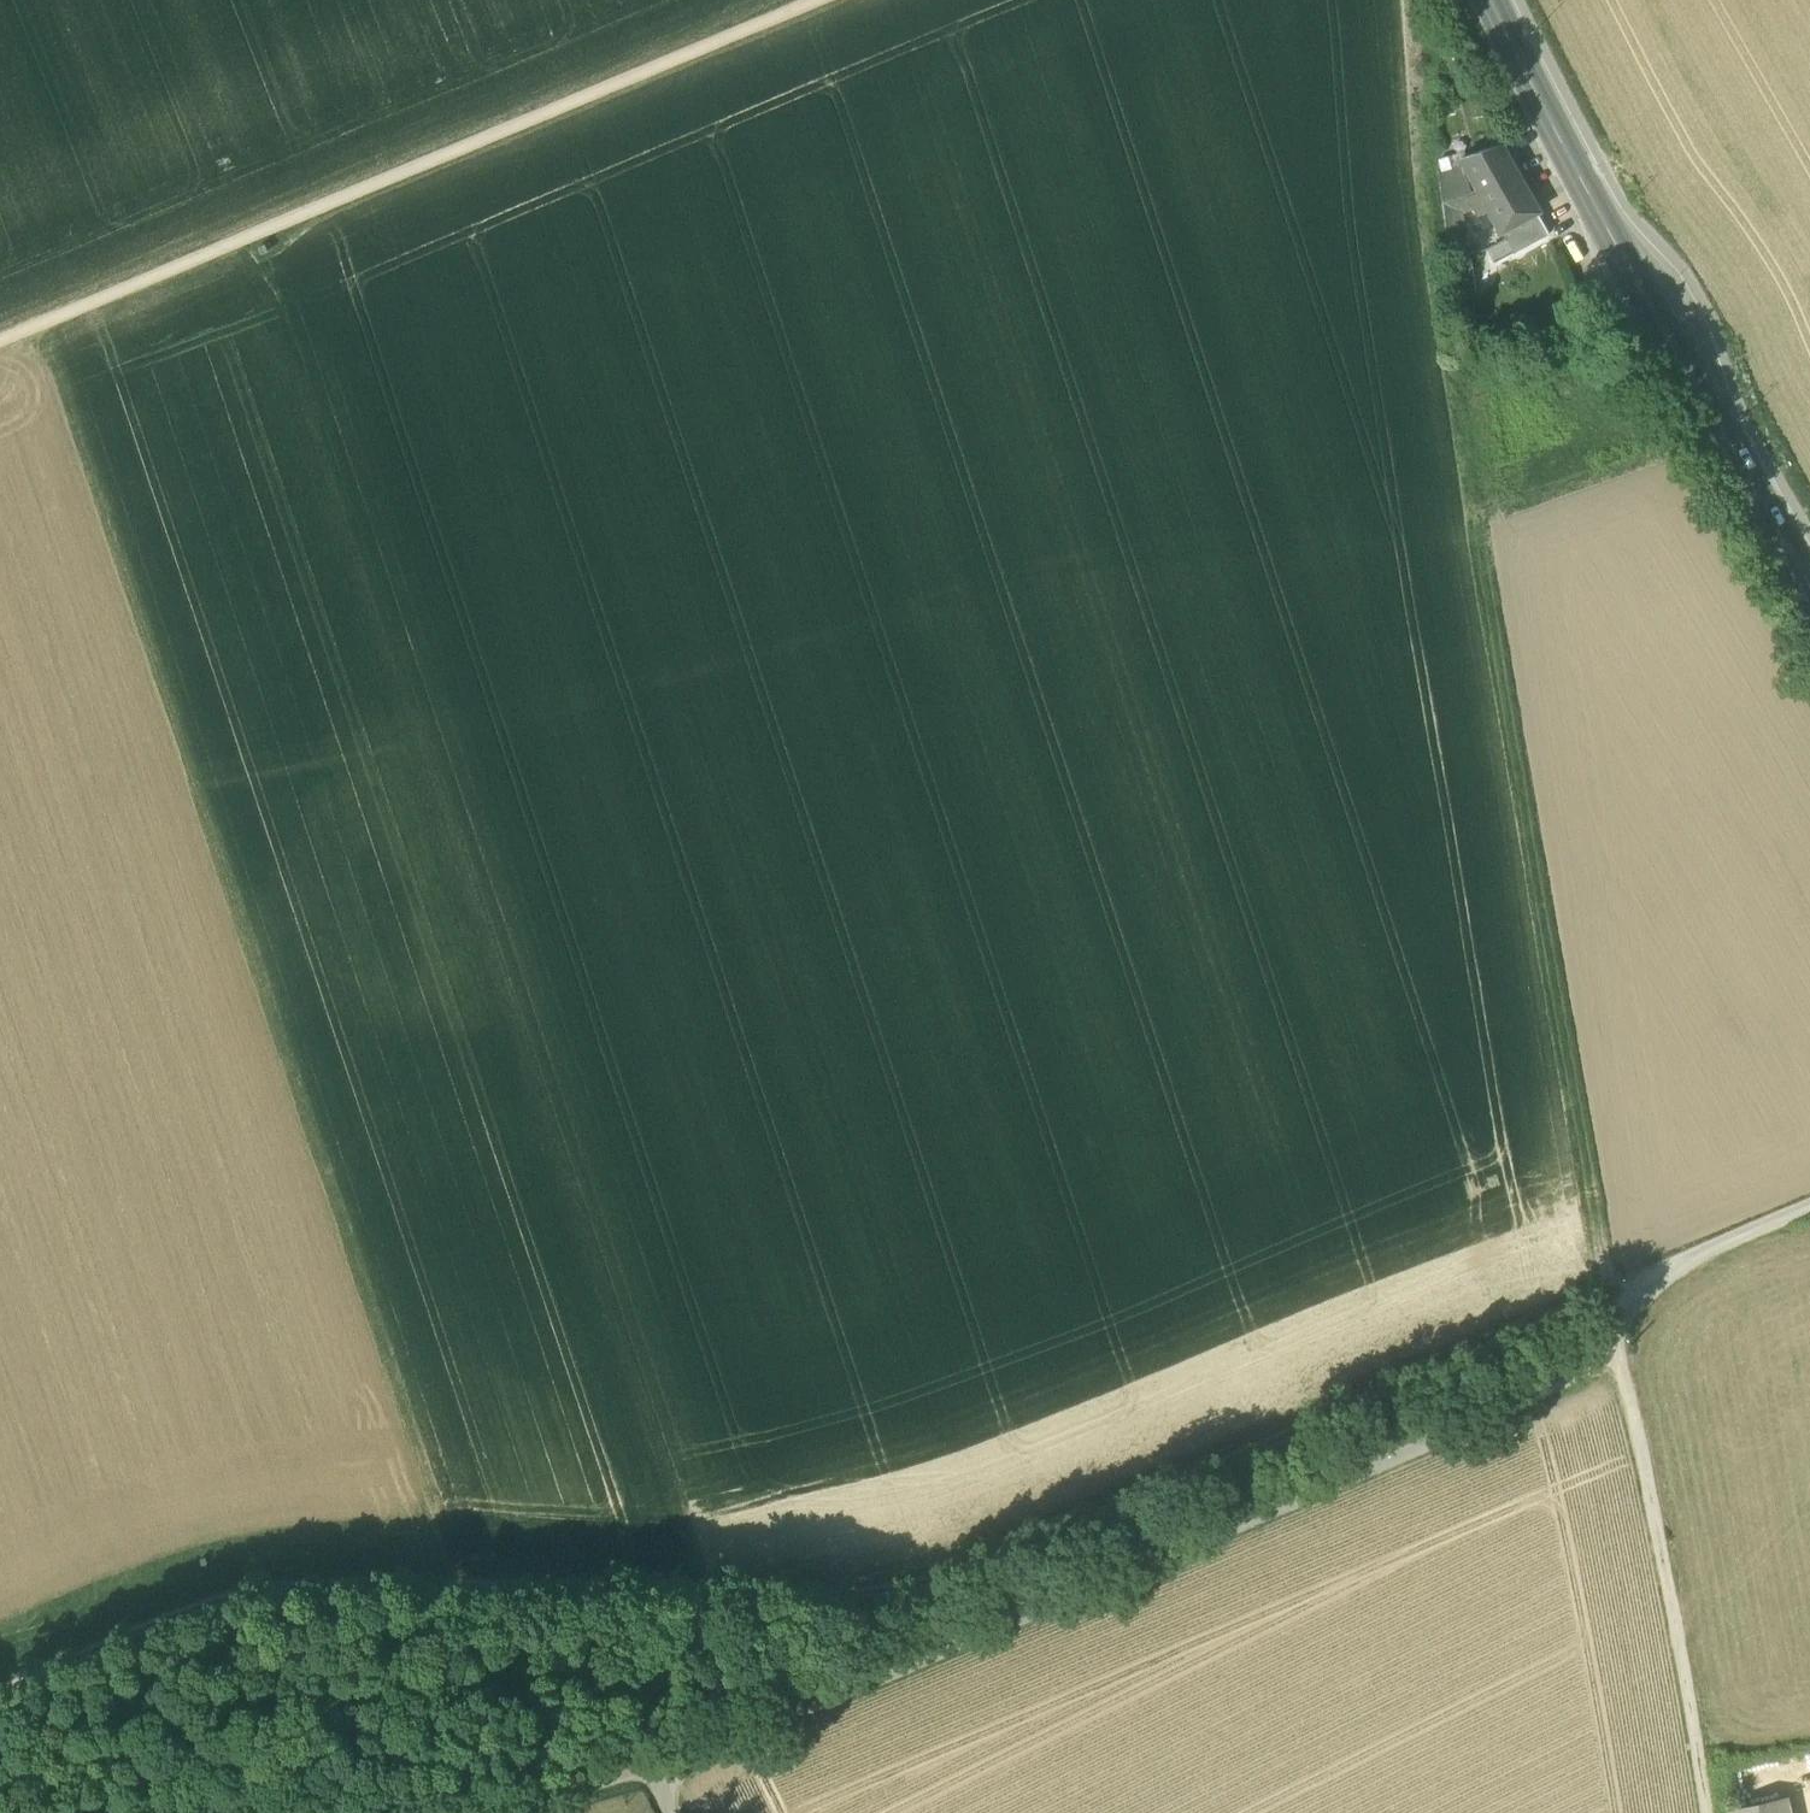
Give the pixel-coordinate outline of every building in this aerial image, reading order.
[(1489,208),(1502,231),(1537,212),(1538,212),(1520,181),(1500,145),(1463,157),(1480,190),(1472,193),(1470,193),(1473,202),(1475,208),(1476,215),(1489,208)] [(1441,187),(1449,258),(1467,256),(1463,221),(1462,212),(1475,208),(1473,202),(1470,193),(1472,193),(1467,179),(1448,185),(1447,180),(1440,181),(1441,187)] [(1549,233),(1537,212),(1502,231),(1506,239),(1488,249),(1495,263),(1513,253),(1549,233)] [(1728,1812),(1790,1812),(1787,1797),(1728,1811),(1728,1812)]
